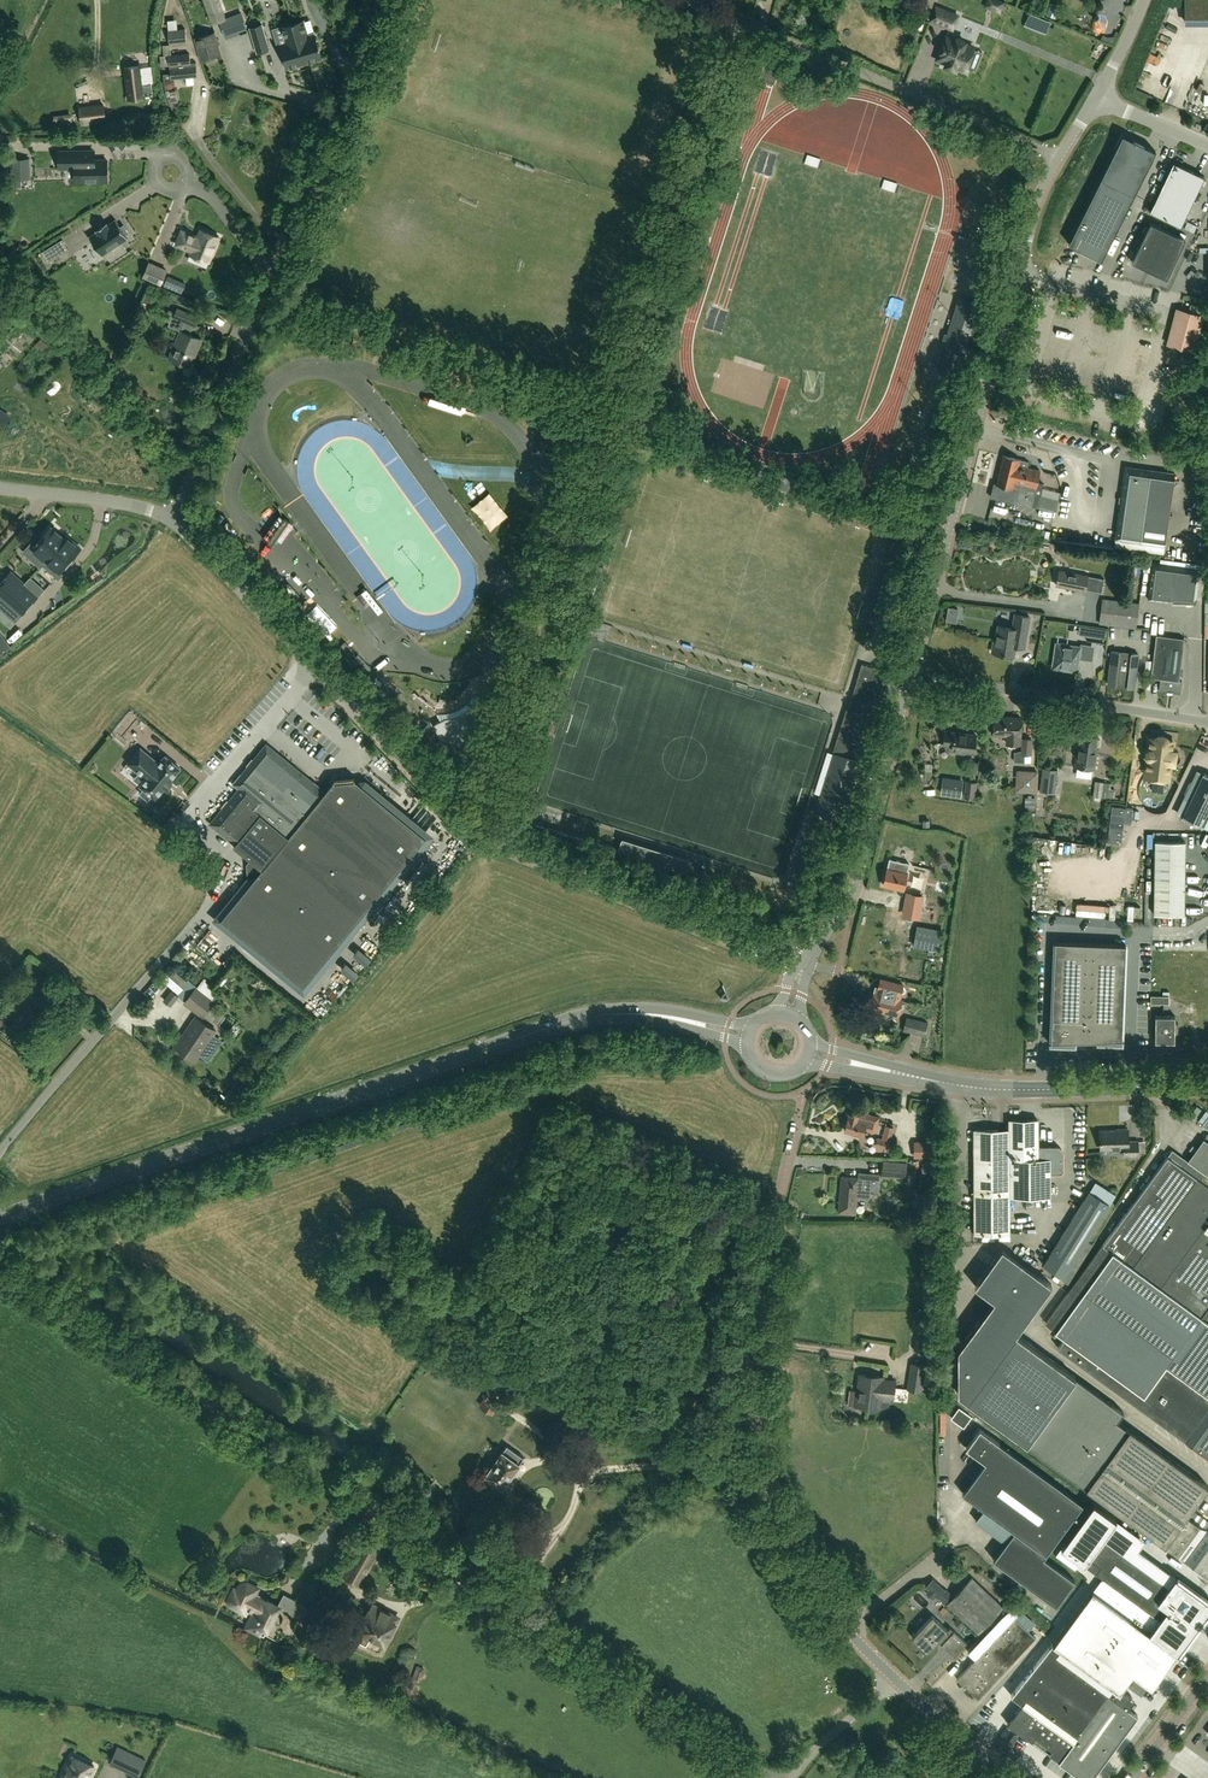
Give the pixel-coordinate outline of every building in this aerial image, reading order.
[(226,18),(220,0),(204,0),(212,23),(226,18)] [(1005,0),(985,0),(983,5),(1001,12),(1006,0),(1005,0)] [(1207,21),(1207,0),(1185,0),(1185,21),(1207,21)] [(1059,7),(1051,4),(1047,16),(1055,18),(1059,7)] [(958,15),(933,7),(929,20),(953,29),(958,15)] [(1051,18),(1028,10),(1024,23),(1046,32),(1051,18)] [(240,13),(219,21),(225,36),(246,28),(240,13)] [(307,34),(303,20),(292,23),(304,63),(322,58),(314,31),(307,34)] [(304,63),(292,23),(282,26),(286,42),(280,44),(287,68),(304,63)] [(262,24),(250,28),(257,53),(269,50),(262,24)] [(190,63),(190,54),(171,56),(170,45),(186,44),(185,29),(168,31),(169,45),(163,45),(164,57),(169,56),(171,79),(197,77),(196,63),(190,63)] [(215,33),(195,38),(201,60),(221,55),(215,33)] [(955,40),(946,36),(937,59),(946,62),(945,65),(955,68),(956,66),(965,70),(974,47),(964,44),(965,42),(956,38),(955,40)] [(128,99),(144,97),(144,96),(153,95),(152,83),(143,84),(142,74),(141,74),(140,68),(131,69),(132,76),(125,76),(128,99)] [(1197,92),(1194,85),(1192,86),(1190,80),(1177,85),(1182,98),(1197,92)] [(82,124),(105,121),(103,104),(79,108),(82,124)] [(71,113),(53,116),(55,127),(56,133),(71,132),(70,125),(72,125),(71,113)] [(1102,259),(1156,151),(1122,135),(1069,242),(1102,259)] [(75,168),(75,182),(107,182),(107,160),(94,160),(94,150),(87,151),(59,151),(59,168),(75,168)] [(816,153),(814,161),(828,164),(829,155),(816,153)] [(20,159),(12,159),(13,162),(13,179),(30,178),(29,159),(20,159)] [(1173,162),(1150,211),(1180,226),(1204,177),(1173,162)] [(893,176),(891,185),(904,189),(907,180),(893,176)] [(107,225),(106,223),(102,225),(96,229),(97,232),(89,237),(101,255),(105,252),(110,260),(126,250),(121,242),(127,238),(126,235),(128,233),(123,225),(120,227),(116,220),(107,225)] [(1167,278),(1185,239),(1150,222),(1132,261),(1167,278)] [(190,254),(209,262),(219,237),(200,229),(197,236),(182,230),(176,245),(191,251),(190,254)] [(68,249),(62,239),(41,252),(48,262),(68,249)] [(166,271),(166,270),(149,263),(143,276),(152,280),(161,283),(166,271)] [(168,276),(164,285),(182,293),(186,283),(168,276)] [(909,314),(915,294),(902,290),(896,310),(909,314)] [(144,303),(153,306),(156,298),(147,294),(144,303)] [(195,358),(202,339),(190,334),(193,326),(195,327),(200,316),(177,307),(173,317),(185,322),(181,330),(179,330),(167,358),(189,367),(193,357),(195,358)] [(1204,313),(1176,307),(1167,342),(1195,349),(1204,313)] [(41,350),(47,345),(41,339),(35,344),(41,350)] [(6,416),(9,410),(0,406),(0,413),(6,416)] [(559,420),(533,407),(530,412),(556,425),(559,420)] [(1038,508),(1044,484),(1037,482),(1040,470),(1027,467),(1028,462),(1003,456),(993,498),(1031,507),(1031,506),(1038,508)] [(1115,540),(1141,543),(1164,546),(1174,473),(1151,470),(1131,468),(1125,472),(1115,540)] [(843,502),(857,506),(859,499),(844,495),(843,502)] [(64,539),(50,527),(35,545),(32,543),(24,552),(40,566),(43,564),(42,563),(64,539)] [(1043,530),(1041,537),(1049,538),(1050,532),(1043,530)] [(66,536),(64,539),(42,563),(43,564),(58,577),(66,568),(64,566),(80,549),(66,536)] [(19,545),(25,548),(29,540),(23,537),(19,545)] [(1144,556),(1143,571),(1149,572),(1151,557),(1144,556)] [(1152,563),(1148,599),(1172,602),(1172,598),(1196,598),(1200,569),(1152,563)] [(1056,586),(1068,588),(1085,591),(1085,589),(1102,592),(1104,579),(1059,571),(1056,586)] [(24,584),(10,572),(0,584),(0,595),(8,602),(24,584)] [(385,584),(398,578),(394,572),(382,578),(385,584)] [(24,584),(8,602),(22,614),(37,596),(24,584)] [(1099,623),(1136,628),(1139,603),(1102,598),(1099,623)] [(946,621),(955,623),(958,609),(948,607),(946,621)] [(1013,629),(999,626),(996,642),(994,641),(992,652),(1014,656),(1016,646),(1024,647),(1030,617),(1015,614),(1013,629)] [(1106,628),(1079,624),(1078,633),(1105,637),(1106,628)] [(10,648),(0,634),(0,655),(10,648)] [(1184,638),(1156,635),(1151,678),(1160,679),(1159,691),(1180,694),(1182,681),(1179,681),(1184,638)] [(1054,640),(1052,668),(1077,671),(1080,658),(1092,660),(1094,644),(1081,643),(1081,644),(1054,640)] [(1134,688),(1138,654),(1112,651),(1108,685),(1134,688)] [(845,712),(832,753),(833,754),(815,812),(841,820),(859,762),(862,763),(877,714),(873,713),(882,686),(886,687),(890,673),(862,664),(847,713),(845,712)] [(487,695),(501,700),(509,676),(495,671),(495,672),(487,695)] [(485,698),(474,704),(470,707),(463,713),(455,716),(445,718),(434,724),(441,738),(480,751),(492,712),(485,698)] [(1007,735),(1007,744),(1019,744),(1024,744),(1024,746),(1022,746),(1022,754),(1014,753),(1014,762),(1024,762),(1025,754),(1030,755),(1031,739),(1020,739),(1021,718),(994,717),(994,735),(1007,735)] [(975,752),(976,745),(977,736),(944,732),(942,745),(951,746),(951,749),(953,749),(953,751),(961,753),(961,750),(975,752)] [(1077,749),(1074,767),(1094,770),(1097,749),(1096,748),(1097,738),(1080,736),(1078,749),(1077,749)] [(1148,758),(1146,772),(1168,775),(1169,763),(1174,764),(1175,764),(1176,763),(1177,763),(1178,762),(1179,761),(1179,760),(1180,759),(1180,758),(1180,757),(1180,756),(1180,755),(1179,754),(1179,753),(1178,752),(1177,751),(1176,751),(1171,750),(1172,741),(1168,740),(1166,737),(1162,736),(1158,736),(1155,738),(1150,738),(1149,749),(1147,751),(1147,752),(1146,755),(1146,757),(1148,758)] [(210,824),(234,844),(233,846),(250,859),(246,864),(247,876),(252,880),(220,919),(303,987),(425,837),(355,779),(355,778),(333,780),(333,781),(325,792),(266,744),(253,760),(252,759),(246,765),(248,766),(234,784),(239,788),(228,802),(227,800),(221,807),(223,808),(210,824)] [(170,780),(180,768),(165,756),(159,763),(140,748),(128,763),(146,778),(140,786),(144,789),(140,794),(147,800),(152,795),(155,798),(165,787),(167,788),(172,782),(170,780)] [(978,762),(972,762),(970,773),(977,774),(978,762)] [(1043,768),(1039,791),(1055,793),(1058,770),(1043,768)] [(1203,773),(1182,817),(1202,827),(1207,815),(1207,776),(1203,773)] [(974,798),(976,782),(966,781),(964,797),(974,798)] [(1095,781),(1093,796),(1114,799),(1116,790),(1110,789),(1111,783),(1095,781)] [(1139,783),(1142,796),(1148,794),(1146,781),(1139,783)] [(961,796),(962,788),(942,785),(941,793),(961,796)] [(1031,795),(1028,795),(1028,797),(1025,797),(1024,810),(1034,810),(1034,797),(1031,797),(1031,795)] [(1112,806),(1107,842),(1115,843),(1121,844),(1123,830),(1124,822),(1131,823),(1133,809),(1112,806)] [(1194,838),(1207,837),(1207,829),(1194,830),(1194,838)] [(692,860),(622,837),(617,851),(688,873),(692,860)] [(1185,842),(1155,842),(1154,915),(1184,915),(1185,842)] [(887,869),(883,886),(902,891),(906,874),(908,865),(890,861),(888,869),(887,869)] [(922,899),(907,896),(903,915),(918,918),(922,899)] [(937,949),(939,941),(931,940),(933,929),(917,926),(913,945),(937,949)] [(1051,1038),(1055,1042),(1118,1040),(1122,1035),(1126,945),(1055,942),(1051,1038)] [(177,992),(187,981),(172,969),(163,979),(177,992)] [(903,985),(880,979),(876,993),(874,993),(872,999),(870,999),(869,1005),(870,1005),(870,1007),(897,1015),(901,1000),(899,999),(901,993),(906,990),(903,986),(903,985)] [(202,1016),(213,1002),(196,989),(185,1003),(202,1016)] [(1169,996),(1150,995),(1150,1003),(1169,1004),(1169,996)] [(42,1005),(55,1017),(61,1009),(48,997),(42,1005)] [(175,1012),(172,1018),(182,1024),(185,1018),(175,1012)] [(1175,1042),(1175,1032),(1178,1031),(1178,1019),(1175,1019),(1175,1016),(1155,1016),(1155,1042),(1175,1042)] [(183,1034),(185,1035),(177,1047),(176,1047),(176,1048),(194,1061),(215,1031),(196,1017),(183,1034)] [(927,1022),(906,1017),(903,1032),(924,1036),(927,1022)] [(34,1040),(29,1035),(23,1043),(28,1048),(34,1040)] [(850,1108),(844,1129),(863,1134),(865,1127),(872,1129),(874,1122),(857,1118),(859,1111),(850,1108)] [(1009,1131),(1009,1196),(1050,1196),(1050,1174),(1058,1174),(1061,1171),(1062,1152),(1059,1152),(1054,1148),(1052,1150),(1050,1147),(1047,1148),(1045,1150),(1043,1147),(1040,1147),(1038,1150),(1037,1120),(1009,1120),(1009,1131)] [(875,1146),(888,1148),(892,1126),(885,1125),(882,1138),(877,1137),(875,1146)] [(1103,1140),(1104,1149),(1124,1148),(1124,1156),(1138,1155),(1138,1141),(1128,1141),(1128,1128),(1118,1129),(1118,1130),(1100,1130),(1100,1140),(1103,1140)] [(973,1234),(1008,1234),(1009,1196),(1009,1131),(973,1131),(973,1234)] [(931,1141),(913,1141),(913,1158),(931,1158),(931,1141)] [(1193,1175),(1168,1157),(1172,1151),(1177,1154),(1177,1153),(1172,1150),(1046,1323),(1055,1330),(1054,1330),(1064,1338),(1057,1348),(1175,1434),(1207,1458),(1207,1154),(1193,1175)] [(907,1161),(882,1159),(881,1175),(905,1177),(907,1161)] [(932,1164),(924,1164),(923,1172),(932,1173),(932,1164)] [(855,1214),(856,1197),(868,1198),(871,1196),(871,1191),(877,1192),(878,1175),(864,1174),(864,1180),(858,1179),(858,1178),(841,1177),(838,1213),(855,1214)] [(1095,1181),(1043,1265),(1063,1278),(1109,1205),(1120,1188),(1102,1177),(1098,1183),(1095,1181)] [(992,1301),(956,1350),(957,1395),(1025,1445),(1085,1488),(1184,1560),(1207,1577),(1207,1527),(1206,1530),(1186,1516),(1195,1505),(1196,1506),(1202,1497),(1201,1496),(1207,1486),(1128,1429),(1128,1430),(1116,1421),(1122,1412),(1015,1335),(1050,1285),(1000,1249),(973,1287),(992,1301)] [(926,1280),(926,1301),(935,1301),(935,1280),(926,1280)] [(926,1324),(926,1347),(934,1347),(934,1324),(926,1324)] [(922,1352),(926,1326),(917,1325),(913,1350),(922,1352)] [(441,1345),(466,1362),(471,1355),(446,1338),(441,1345)] [(488,1342),(480,1355),(489,1361),(497,1348),(488,1342)] [(910,1362),(906,1389),(922,1392),(926,1364),(910,1362)] [(856,1405),(870,1407),(869,1409),(876,1410),(876,1408),(879,1408),(879,1406),(884,1407),(886,1407),(888,1405),(889,1403),(889,1400),(893,1401),(895,1380),(883,1379),(883,1377),(859,1374),(856,1396),(857,1396),(856,1405)] [(492,1384),(479,1405),(493,1415),(497,1408),(506,1394),(492,1384)] [(1082,1504),(979,1430),(965,1449),(984,1463),(962,1494),(1014,1532),(993,1559),(1055,1605),(1074,1579),(1043,1557),(1045,1555),(1046,1555),(1082,1504)] [(507,1445),(486,1475),(503,1488),(524,1458),(507,1445)] [(364,1537),(341,1577),(359,1587),(381,1547),(364,1537)] [(1168,1586),(1102,1538),(1084,1564),(1159,1619),(1165,1612),(1193,1632),(1207,1610),(1207,1601),(1174,1577),(1168,1586)] [(946,1591),(945,1590),(932,1578),(925,1587),(928,1590),(925,1593),(933,1600),(935,1597),(938,1599),(939,1598),(946,1591)] [(971,1578),(946,1604),(978,1634),(1002,1607),(971,1578)] [(1153,1690),(1180,1656),(1150,1633),(1156,1623),(1157,1623),(1159,1620),(1102,1578),(1057,1640),(1125,1689),(1135,1676),(1153,1690)] [(253,1596),(257,1589),(248,1584),(246,1584),(245,1584),(243,1584),(241,1585),(240,1586),(239,1587),(236,1592),(234,1591),(235,1590),(234,1590),(229,1600),(229,1601),(229,1602),(230,1604),(231,1605),(245,1612),(247,1608),(255,1612),(247,1626),(261,1633),(261,1632),(265,1623),(270,1622),(270,1614),(275,1604),(262,1598),(261,1600),(253,1596)] [(278,1607),(309,1623),(315,1610),(284,1595),(278,1606),(277,1605),(276,1606),(277,1607),(278,1608),(278,1607)] [(397,1618),(372,1605),(358,1631),(359,1631),(354,1640),(366,1646),(370,1637),(384,1644),(385,1642),(387,1642),(388,1641),(389,1639),(390,1638),(390,1636),(389,1635),(397,1618)] [(932,1615),(912,1637),(927,1652),(938,1641),(954,1656),(966,1643),(950,1627),(947,1630),(932,1615)] [(956,1679),(977,1699),(1034,1637),(1013,1617),(956,1679)] [(953,1623),(958,1628),(962,1624),(957,1619),(953,1623)] [(1024,1735),(1030,1739),(1031,1738),(1048,1750),(1047,1751),(1058,1760),(1082,1777),(1091,1777),(1137,1715),(1127,1708),(1134,1699),(1123,1692),(1125,1689),(1057,1640),(1012,1696),(1022,1704),(1008,1724),(1024,1735)] [(416,1666),(411,1680),(419,1683),(424,1669),(416,1666)] [(1128,1686),(1140,1695),(1145,1688),(1133,1680),(1128,1686)] [(127,1764),(132,1754),(117,1747),(112,1757),(127,1764)] [(146,1761),(132,1754),(127,1764),(141,1771),(146,1761)] [(95,1766),(72,1756),(62,1777),(89,1777),(95,1766)]
